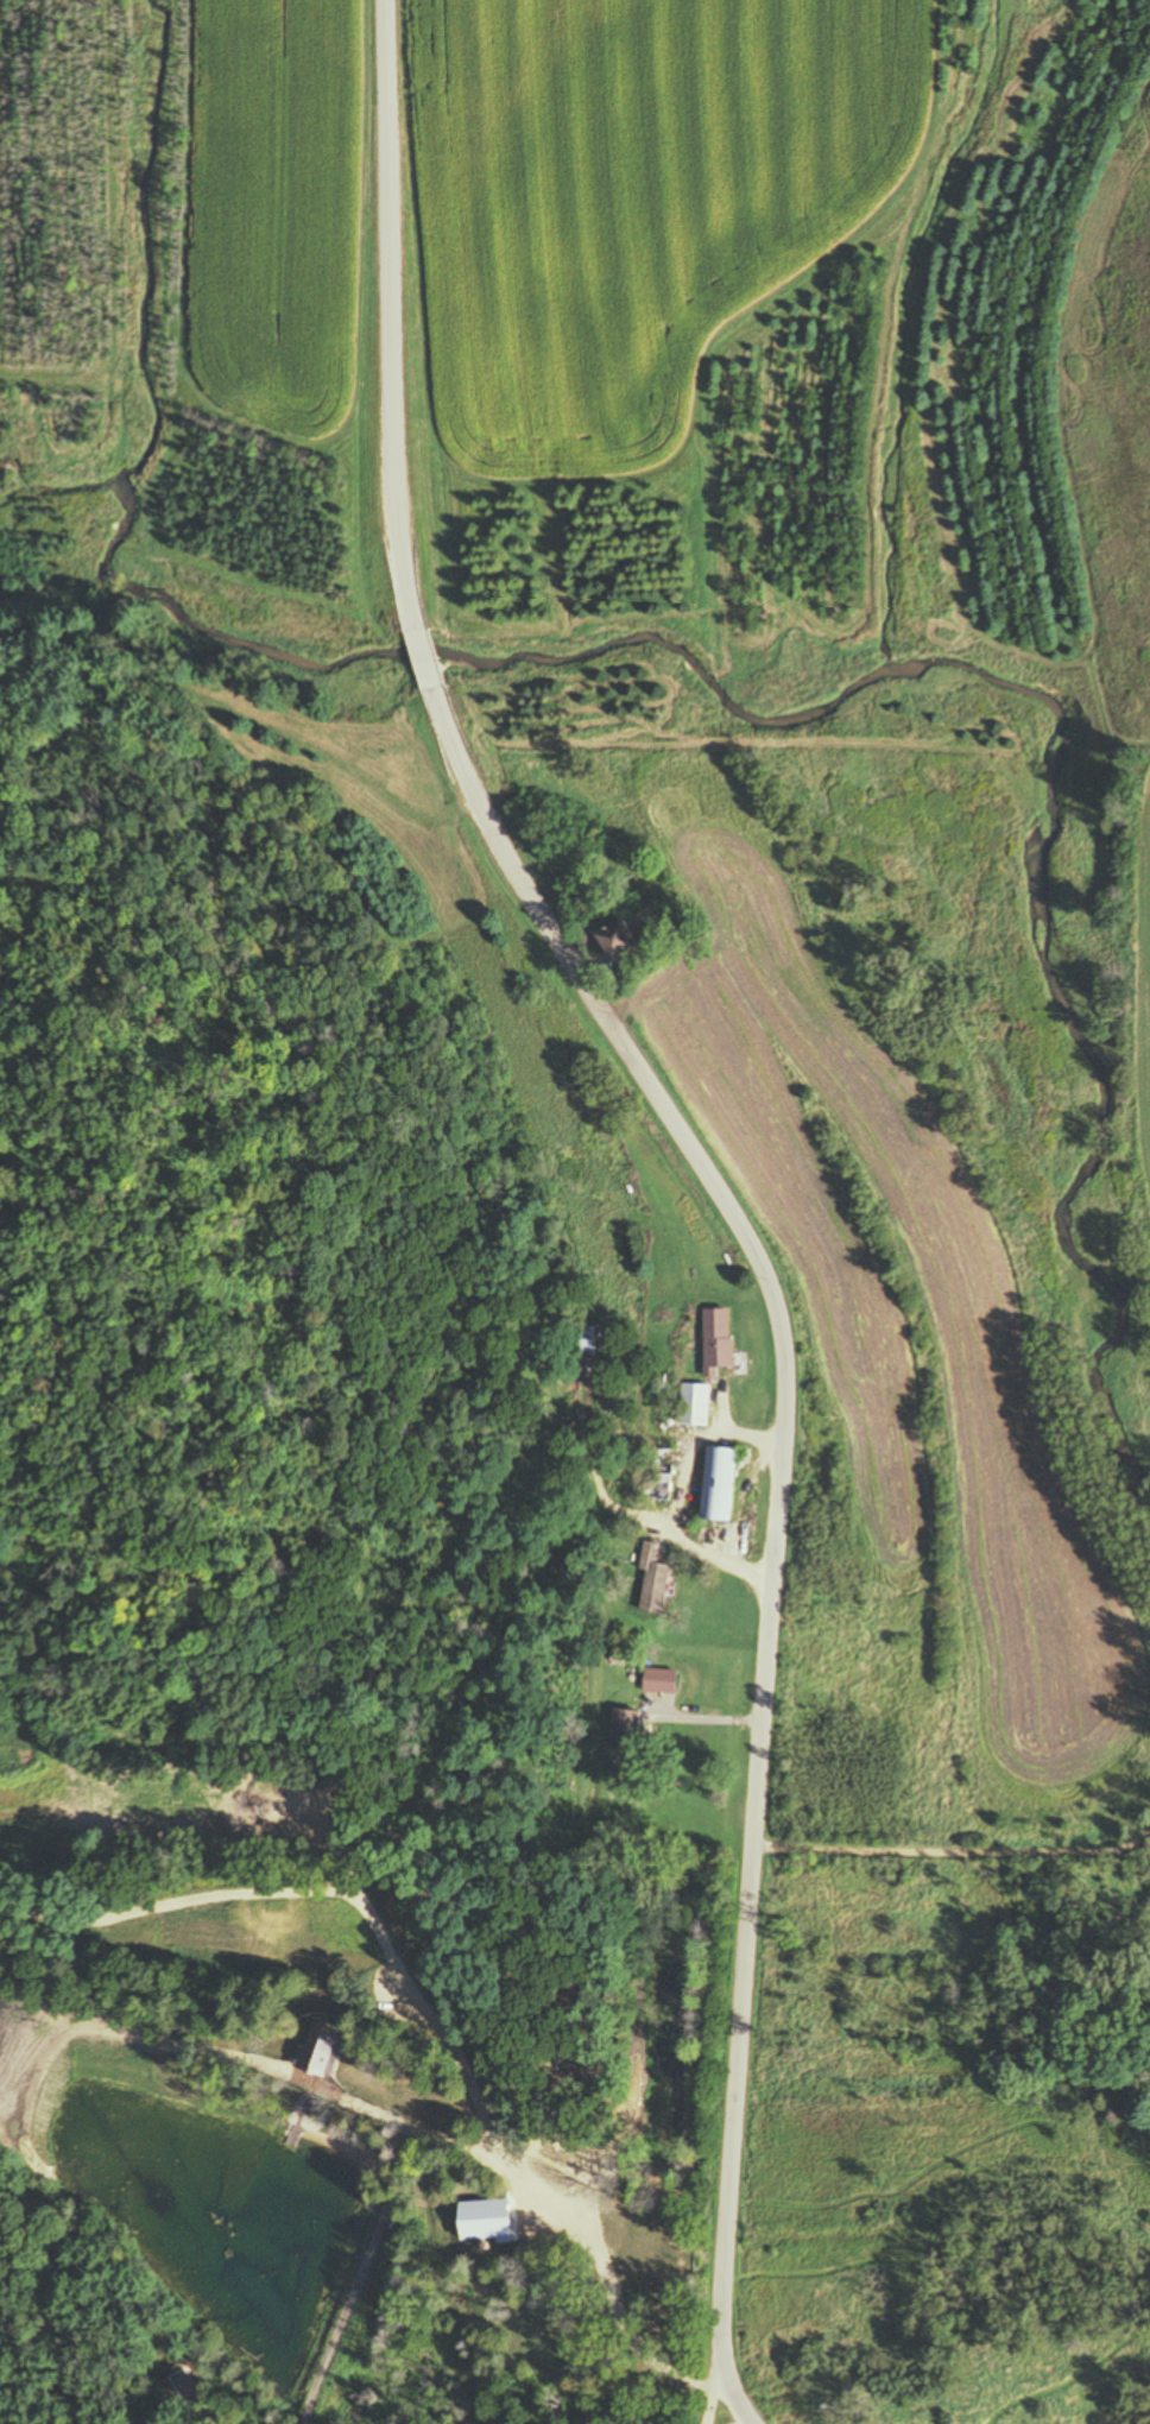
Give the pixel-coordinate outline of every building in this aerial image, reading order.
[(643,946),(625,917),(596,935),(615,964),(643,946)] [(703,1309),(704,1375),(733,1374),(732,1308),(703,1309)] [(618,1356),(618,1327),(583,1327),(583,1356),(618,1356)] [(680,1425),(711,1425),(711,1384),(680,1384),(680,1425)] [(701,1518),(732,1521),(738,1448),(707,1446),(701,1518)] [(648,1447),(643,1497),(670,1500),(676,1450),(648,1447)] [(645,1571),(639,1611),(664,1615),(671,1565),(657,1563),(660,1543),(642,1541),(637,1569),(645,1571)] [(677,1693),(677,1671),(645,1671),(645,1693),(677,1693)] [(539,2334),(575,2334),(575,2314),(539,2314),(539,2334)]
